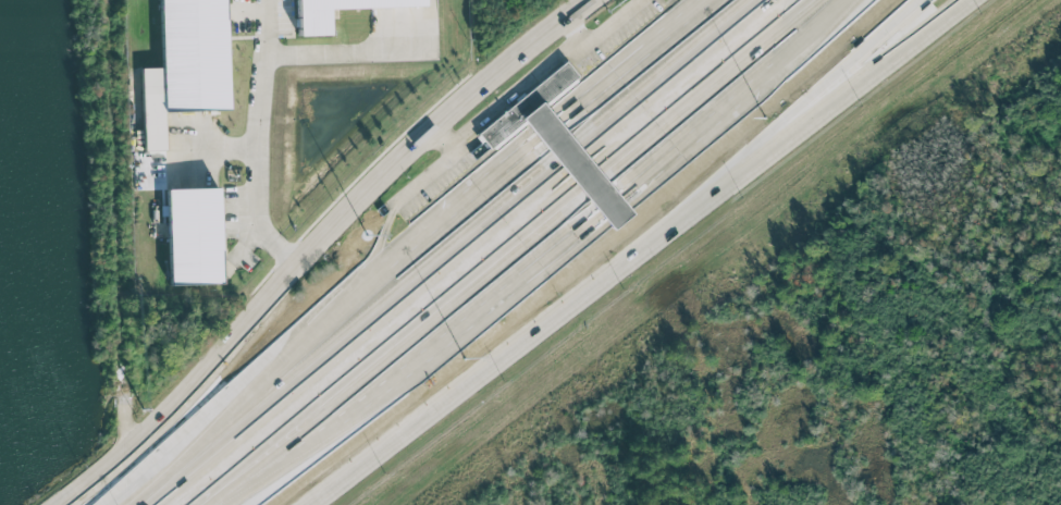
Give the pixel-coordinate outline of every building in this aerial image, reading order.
[(162,66),(141,67),(143,150),(165,149),(164,111),(227,109),(224,0),(160,0),(162,66)] [(298,35),(329,34),(329,8),(424,5),(424,0),(297,0),(298,35)] [(490,149),(525,122),(536,136),(554,123),(542,106),(579,78),(567,62),(476,131),(490,149)] [(169,285),(221,283),(217,187),(166,189),(169,285)]
